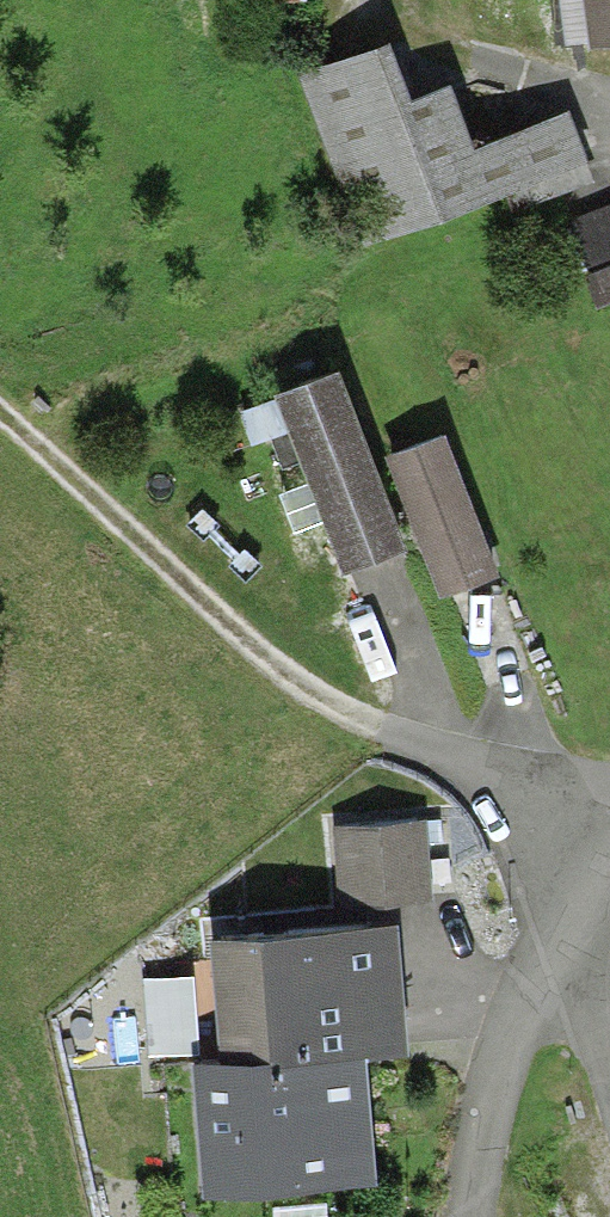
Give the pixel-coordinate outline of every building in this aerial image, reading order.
[(588,32),(609,29),(609,0),(584,0),(588,32)] [(297,66),(364,235),(505,180),(513,200),(592,169),(584,150),(590,148),(568,93),(475,130),(451,68),(409,84),(387,30),(297,66)] [(569,220),(601,295),(609,291),(609,203),(569,220)] [(334,356),(273,380),(343,557),(404,534),(334,356)] [(442,422),(386,444),(441,585),(497,563),(442,422)] [(426,813),(331,816),(333,891),(429,888),(426,813)] [(196,1049),(205,1178),(370,1167),(361,1029),(401,1027),(395,905),(209,916),(218,1047),(196,1049)]
